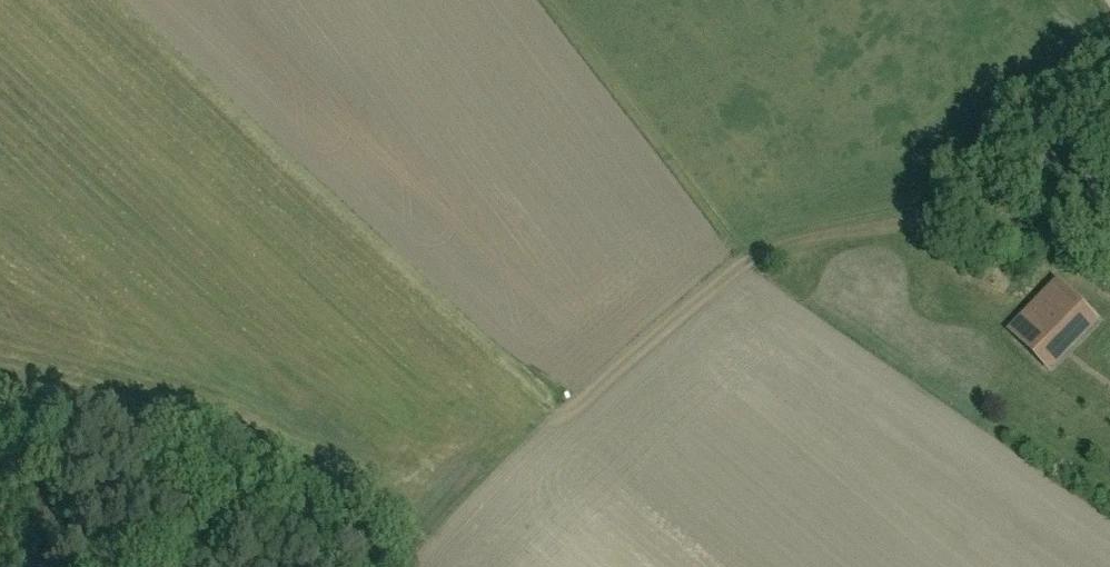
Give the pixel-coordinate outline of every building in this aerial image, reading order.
[(1058,280),(1020,319),(1061,359),(1099,320),(1058,280)]
